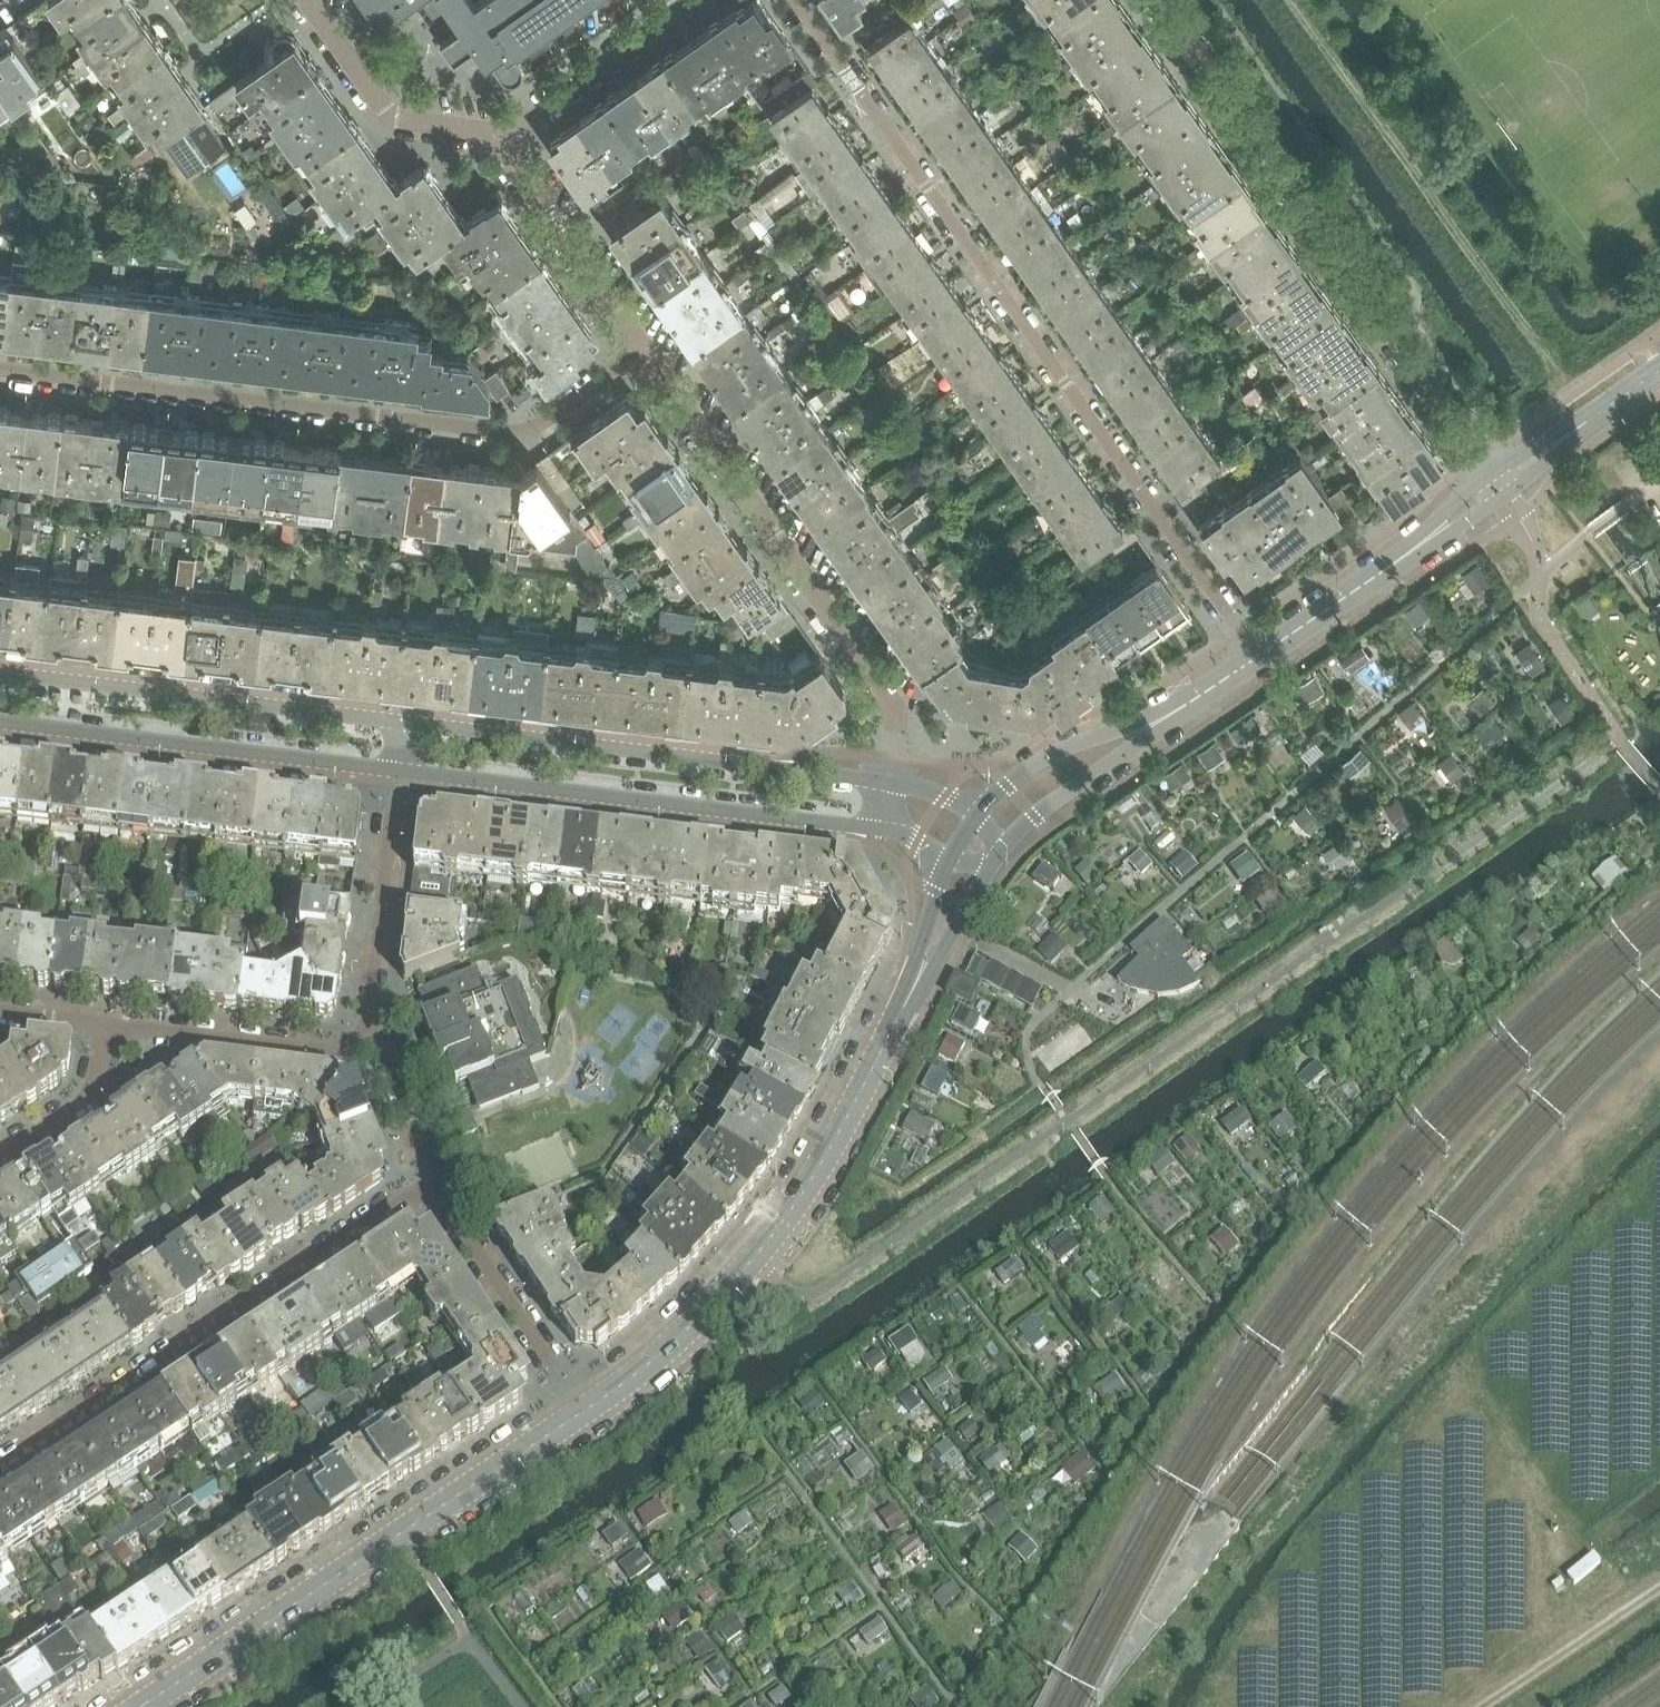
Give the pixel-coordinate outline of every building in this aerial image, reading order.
[(106,0),(51,0),(61,15),(71,9),(78,19),(106,0)] [(148,25),(130,0),(106,0),(78,19),(87,31),(82,35),(90,47),(73,59),(84,74),(100,62),(107,71),(113,67),(120,78),(164,47),(148,25)] [(381,26),(418,0),(363,0),(381,26)] [(427,5),(438,20),(441,18),(445,24),(449,31),(441,36),(442,39),(447,45),(451,50),(455,56),(472,43),(476,41),(486,54),(502,77),(505,80),(509,82),(514,82),(518,80),(521,77),(523,73),(523,68),(522,64),(510,47),(547,21),(576,0),(423,0),(427,5)] [(760,0),(756,0),(739,12),(736,8),(724,16),(755,60),(771,49),(774,54),(790,43),(760,0)] [(842,16),(860,3),(859,0),(831,0),(842,16)] [(1025,0),(1017,0),(1011,4),(1014,8),(1025,0)] [(1044,12),(1049,10),(1057,20),(1086,0),(1035,0),(1044,12)] [(1131,16),(1120,0),(1086,0),(1057,20),(1065,31),(1059,34),(1074,55),(1048,74),(1050,77),(1055,77),(1069,67),(1070,62),(1076,58),(1089,76),(1094,73),(1102,85),(1154,48),(1131,16)] [(959,19),(970,10),(966,4),(954,12),(959,19)] [(976,19),(970,10),(959,19),(965,27),(976,19)] [(755,60),(724,16),(666,57),(697,101),(710,92),(713,97),(746,74),(743,69),(755,60)] [(39,47),(32,36),(19,18),(7,26),(28,55),(39,47)] [(938,55),(927,41),(917,26),(914,28),(906,18),(870,44),(885,65),(884,66),(886,69),(889,73),(890,72),(905,93),(942,67),(935,57),(938,55)] [(28,55),(7,26),(0,31),(0,104),(30,83),(28,80),(39,72),(28,55)] [(874,36),(868,29),(859,35),(864,43),(868,40),(874,36)] [(272,100),(316,69),(295,40),(294,39),(291,36),(286,35),(281,35),(277,37),(274,40),(268,37),(266,41),(265,47),(266,53),(268,58),(211,99),(219,110),(245,90),(250,98),(264,89),(272,100)] [(999,51),(991,40),(983,45),(991,56),(999,51)] [(128,99),(108,114),(114,123),(124,117),(129,125),(140,117),(149,129),(154,125),(161,135),(186,171),(224,144),(199,108),(204,104),(164,47),(120,78),(129,89),(123,93),(128,99)] [(1198,112),(1176,80),(1154,48),(1102,85),(1109,95),(1105,98),(1134,139),(1138,136),(1147,147),(1198,112)] [(697,101),(666,57),(607,99),(638,142),(652,132),(655,138),(688,114),(685,110),(697,101)] [(812,85),(817,81),(803,61),(787,71),(794,81),(778,92),(786,104),(813,86),(812,85)] [(972,104),(962,90),(951,75),(949,77),(942,67),(905,93),(920,114),(918,115),(923,122),(925,121),(940,142),(976,117),(969,106),(972,104)] [(356,127),(336,98),(316,69),(272,100),(280,111),(275,114),(300,151),(305,147),(312,158),(356,127)] [(81,102),(68,84),(54,93),(67,112),(81,102)] [(833,112),(831,109),(828,105),(827,106),(813,86),(786,104),(777,110),(783,120),(780,123),(800,152),(804,149),(810,159),(846,134),(832,113),(833,112)] [(743,101),(735,90),(733,92),(741,102),(743,101)] [(741,102),(733,92),(727,96),(735,107),(741,102)] [(766,112),(780,102),(774,94),(760,104),(766,112)] [(638,142),(607,99),(561,131),(564,136),(551,145),(585,192),(605,178),(603,175),(604,174),(628,157),(625,151),(638,142)] [(32,113),(25,102),(19,106),(27,115),(32,113)] [(27,115),(19,106),(14,109),(20,120),(27,115)] [(1243,175),(1220,143),(1198,112),(1147,147),(1154,158),(1149,162),(1178,203),(1184,200),(1192,211),(1243,175)] [(1100,133),(1113,123),(1108,116),(1095,125),(1100,133)] [(1006,153),(996,139),(986,124),(983,126),(976,117),(940,142),(954,163),(952,164),(957,171),(959,170),(974,191),(1010,165),(1004,155),(1006,153)] [(1051,130),(1043,118),(1034,123),(1042,135),(1051,130)] [(1104,139),(1117,130),(1113,123),(1100,133),(1104,139)] [(397,185),(377,156),(356,127),(312,158),(320,169),(315,172),(341,209),(346,205),(354,216),(381,197),(397,185)] [(112,129),(101,137),(118,163),(130,155),(112,129)] [(1074,158),(1056,133),(1045,141),(1062,166),(1074,158)] [(868,161),(865,158),(862,154),(861,155),(846,134),(810,159),(817,169),(815,172),(835,201),(838,199),(845,209),(881,184),(866,162),(868,161)] [(40,135),(11,154),(16,160),(27,161),(48,147),(40,135)] [(249,159),(263,149),(260,145),(256,148),(252,143),(242,150),(249,159)] [(147,145),(117,166),(120,170),(124,175),(153,155),(154,154),(153,152),(148,146),(147,145)] [(745,169),(736,156),(724,165),(733,177),(745,169)] [(464,222),(446,196),(424,165),(419,169),(418,167),(404,177),(405,179),(397,185),(381,197),(388,209),(385,212),(409,249),(415,245),(421,255),(451,235),(449,233),(464,222)] [(1054,207),(1037,183),(1031,187),(1021,173),(1017,175),(1010,165),(974,191),(988,211),(987,213),(992,220),(993,219),(1008,240),(1045,214),(1054,207)] [(756,210),(795,182),(790,174),(750,202),(756,210)] [(1288,239),(1266,207),(1243,175),(1192,211),(1199,221),(1196,223),(1194,224),(1224,267),(1229,264),(1237,274),(1288,239)] [(276,184),(270,176),(264,181),(269,188),(276,184)] [(902,210),(900,207),(897,203),(895,204),(881,184),(845,209),(852,219),(849,222),(870,251),(873,249),(879,258),(916,232),(901,211),(902,210)] [(251,190),(230,205),(258,245),(279,230),(251,190)] [(1149,200),(1158,194),(1154,190),(1146,196),(1149,200)] [(704,256),(683,227),(663,198),(636,217),(614,233),(654,290),(704,256)] [(542,259),(521,229),(499,199),(487,208),(485,206),(473,215),(474,216),(466,222),(466,221),(464,222),(449,233),(451,235),(484,282),(490,279),(497,290),(542,259)] [(614,233),(636,217),(629,206),(606,222),(614,233)] [(1115,217),(1108,206),(1099,212),(1106,222),(1115,217)] [(1075,250),(1065,236),(1055,221),(1051,223),(1045,214),(1008,240),(1023,260),(1021,261),(1024,265),(1026,269),(1028,268),(1042,288),(1079,262),(1072,252),(1075,250)] [(1121,225),(1115,217),(1106,222),(1112,230),(1121,225)] [(372,247),(383,237),(377,230),(365,239),(372,247)] [(780,244),(770,230),(762,235),(766,240),(754,248),(760,259),(770,252),(780,244)] [(937,259),(934,256),(931,252),(930,253),(916,232),(879,258),(886,268),(884,270),(904,298),(907,296),(914,306),(950,281),(935,260),(937,259)] [(377,254),(389,246),(383,237),(372,247),(377,254)] [(1333,303),(1311,271),(1288,239),(1237,274),(1244,285),(1239,289),(1254,310),(1269,331),(1274,328),(1282,338),(1333,303)] [(800,273),(786,253),(780,244),(770,252),(782,268),(778,270),(787,282),(800,273)] [(1191,260),(1203,251),(1199,246),(1187,254),(1191,260)] [(1194,264),(1206,256),(1203,251),(1191,260),(1194,264)] [(202,279),(205,256),(192,254),(191,258),(189,277),(195,278),(202,279)] [(743,296),(736,286),(748,278),(743,270),(731,278),(732,280),(724,286),(704,256),(654,290),(695,349),(744,314),(744,313),(735,302),(743,296)] [(582,316),(562,288),(542,259),(497,290),(505,301),(500,305),(525,340),(530,337),(537,348),(582,316)] [(461,262),(449,270),(453,275),(465,267),(461,262)] [(1122,302),(1108,283),(1102,287),(1089,270),(1086,272),(1079,262),(1042,288),(1057,309),(1056,310),(1061,317),(1062,316),(1077,337),(1113,311),(1113,310),(1122,302)] [(465,267),(453,275),(454,276),(457,281),(468,273),(465,267)] [(828,293),(811,269),(802,276),(819,300),(828,293)] [(259,286),(261,273),(255,272),(253,285),(259,286)] [(268,287),(270,274),(261,273),(259,286),(268,287)] [(11,280),(0,278),(0,336),(2,334),(4,335),(11,280)] [(74,343),(81,288),(60,286),(60,281),(34,278),(34,283),(11,280),(4,335),(5,335),(7,337),(17,339),(19,336),(58,342),(61,344),(70,345),(73,343),(74,343)] [(971,308),(968,304),(966,301),(964,302),(950,281),(914,306),(920,315),(918,318),(938,347),(941,345),(948,354),(984,330),(969,309),(971,308)] [(144,352),(151,297),(130,294),(130,289),(104,286),(103,291),(81,288),(74,343),(76,343),(78,346),(87,347),(90,345),(129,350),(131,353),(140,354),(143,352),(144,352)] [(328,302),(330,287),(323,286),(320,301),(328,302)] [(820,304),(807,286),(800,291),(801,306),(792,318),(794,322),(820,304)] [(836,288),(828,293),(819,300),(836,325),(848,316),(853,312),(836,288)] [(215,360),(221,306),(200,303),(200,298),(174,295),(173,300),(151,297),(144,352),(145,352),(148,355),(157,356),(160,354),(199,358),(201,361),(210,362),(214,360),(215,360)] [(285,369),(291,314),(269,312),(270,307),(244,303),(243,308),(221,306),(215,360),(217,361),(218,363),(227,365),(230,362),(270,367),(271,370),(281,371),(284,369),(285,369)] [(1378,367),(1356,335),(1333,303),(1282,338),(1289,348),(1284,352),(1305,382),(1314,394),(1319,391),(1326,402),(1378,367)] [(785,373),(752,326),(764,317),(756,304),(744,313),(744,314),(695,349),(736,407),(785,373)] [(1236,323),(1246,316),(1240,307),(1221,320),(1227,329),(1236,323)] [(1160,352),(1142,326),(1133,333),(1123,318),(1120,320),(1113,311),(1077,337),(1092,358),(1090,359),(1095,366),(1097,365),(1111,386),(1160,352)] [(356,378),(362,323),(340,320),(341,315),(314,312),(313,317),(291,314),(285,369),(287,369),(288,372),(297,373),(300,371),(340,376),(342,379),(351,380),(354,377),(356,378)] [(835,328),(826,315),(816,323),(825,335),(835,328)] [(1242,331),(1253,322),(1248,315),(1246,316),(1236,323),(1242,331)] [(547,383),(598,347),(587,332),(591,329),(582,316),(537,348),(545,359),(536,366),(547,383)] [(863,336),(855,325),(848,316),(836,325),(841,331),(846,339),(853,349),(872,336),(869,332),(863,336)] [(424,388),(430,349),(431,340),(421,338),(422,334),(422,331),(411,329),(412,325),(385,320),(384,325),(362,323),(356,378),(357,378),(359,381),(368,382),(371,380),(410,384),(412,387),(421,388),(424,388)] [(1005,357),(1003,353),(1000,350),(999,351),(984,330),(948,354),(956,365),(953,367),(973,396),(976,394),(983,404),(1018,379),(1004,358),(1005,357)] [(482,374),(473,363),(469,358),(443,355),(443,351),(430,349),(424,388),(424,389),(493,398),(493,395),(495,394),(482,374)] [(861,362),(853,349),(841,357),(850,370),(861,362)] [(1178,397),(1161,372),(1169,366),(1160,352),(1111,386),(1126,407),(1125,408),(1130,415),(1131,414),(1146,435),(1182,409),(1175,399),(1178,397)] [(509,389),(500,374),(494,366),(482,374),(495,394),(497,397),(509,389)] [(1423,431),(1400,398),(1378,367),(1326,402),(1321,406),(1330,419),(1334,417),(1360,455),(1357,457),(1367,470),(1423,431)] [(827,432),(806,402),(785,373),(736,407),(778,466),(827,432)] [(1284,393),(1298,383),(1293,377),(1280,387),(1284,393)] [(1040,406),(1037,402),(1035,399),(1033,400),(1018,379),(983,404),(990,413),(987,416),(1006,444),(1010,442),(1017,452),(1053,427),(1038,407),(1040,406)] [(521,402),(534,392),(530,385),(525,388),(523,387),(512,395),(516,401),(521,402)] [(1261,400),(1252,387),(1243,394),(1252,407),(1261,400)] [(675,448),(655,419),(645,405),(638,411),(628,397),(566,441),(586,469),(605,455),(617,473),(621,470),(628,481),(675,448)] [(63,416),(61,416),(59,414),(50,412),(48,414),(9,410),(7,407),(0,406),(0,470),(57,477),(63,416)] [(1212,445),(1202,431),(1192,416),(1188,418),(1182,409),(1146,435),(1161,456),(1159,457),(1164,464),(1166,463),(1180,484),(1198,472),(1217,459),(1210,447),(1212,445)] [(886,433),(904,422),(898,413),(880,425),(886,433)] [(125,486),(131,425),(129,424),(127,422),(119,421),(116,423),(78,418),(76,415),(67,414),(65,416),(63,416),(57,477),(125,486)] [(195,494),(202,433),(199,433),(197,430),(188,429),(186,431),(146,427),(144,424),(136,423),(133,425),(131,425),(125,486),(195,494)] [(1074,455),(1071,451),(1069,447),(1068,448),(1053,427),(1017,452),(1024,462),(1021,464),(1041,493),(1045,491),(1052,501),(1088,476),(1073,456),(1074,455)] [(265,503),(272,442),(268,441),(266,439),(258,438),(255,440),(216,435),(214,432),(205,431),(203,434),(202,433),(195,494),(265,503)] [(1443,469),(1429,449),(1434,445),(1423,431),(1367,470),(1376,483),(1379,481),(1395,503),(1443,469)] [(868,491),(848,461),(827,432),(778,466),(819,525),(866,492),(868,491)] [(1268,449),(1255,432),(1243,441),(1260,464),(1268,449)] [(335,512),(343,451),(339,450),(337,448),(328,447),(326,449),(285,444),(283,441),(275,440),(272,442),(265,503),(335,512)] [(557,489),(568,481),(586,469),(566,441),(537,461),(557,489)] [(715,505),(695,476),(675,448),(628,481),(635,491),(631,493),(657,529),(661,527),(668,537),(715,505)] [(405,520),(413,459),(410,459),(407,456),(399,455),(396,457),(378,455),(356,452),(354,450),(345,449),(343,451),(335,512),(405,520)] [(1330,496),(1307,464),(1299,453),(1286,462),(1288,466),(1252,491),(1249,488),(1235,498),(1275,555),(1291,544),(1288,539),(1320,516),(1324,521),(1339,511),(1330,496)] [(474,529),(482,468),(480,468),(478,465),(470,464),(467,466),(427,461),(425,458),(416,457),(414,459),(413,459),(405,520),(474,529)] [(611,566),(608,562),(598,548),(595,544),(584,528),(576,517),(571,509),(557,489),(537,461),(521,472),(514,471),(511,466),(504,471),(498,470),(495,467),(487,467),(484,468),(482,468),(474,529),(495,531),(495,535),(509,537),(509,541),(574,549),(590,581),(611,566)] [(1183,499),(1206,484),(1198,472),(1180,484),(1175,488),(1183,499)] [(1109,503),(1106,499),(1104,496),(1102,497),(1088,476),(1052,501),(1058,511),(1056,513),(1076,542),(1079,540),(1086,550),(1104,538),(1122,526),(1107,504),(1109,503)] [(583,500),(568,481),(557,489),(571,509),(583,500)] [(1356,509),(1342,488),(1330,496),(1339,511),(1344,518),(1356,509)] [(908,552),(887,522),(866,492),(819,525),(862,585),(908,552)] [(15,509),(16,496),(3,495),(1,508),(15,509)] [(31,509),(31,498),(21,498),(20,508),(31,509)] [(156,511),(158,499),(148,498),(147,510),(156,511)] [(1275,555),(1235,498),(1224,505),(1227,509),(1202,526),(1237,575),(1256,561),(1260,566),(1275,555)] [(102,517),(103,505),(88,503),(86,515),(102,517)] [(82,516),(84,505),(75,504),(75,505),(71,505),(69,507),(68,515),(82,516)] [(755,561),(735,532),(715,505),(668,537),(675,547),(672,549),(697,585),(701,583),(708,593),(713,590),(755,561)] [(170,524),(172,511),(157,509),(156,523),(170,524)] [(626,525),(636,516),(633,512),(623,520),(626,525)] [(991,524),(984,514),(976,520),(982,530),(991,524)] [(194,516),(192,528),(221,532),(222,520),(194,516)] [(629,530),(640,521),(636,516),(626,525),(629,530)] [(295,530),(296,519),(284,518),(282,538),(294,540),(295,530)] [(604,537),(594,522),(584,528),(595,544),(604,537)] [(1112,550),(1136,534),(1128,522),(1122,526),(1104,538),(1112,550)] [(123,544),(125,526),(101,523),(99,540),(123,544)] [(238,536),(239,526),(227,525),(226,534),(238,536)] [(1000,535),(993,525),(984,532),(991,542),(1000,535)] [(306,545),(307,537),(302,531),(295,530),(294,540),(294,543),(306,545)] [(351,534),(349,548),(363,550),(364,535),(351,534)] [(154,535),(153,544),(162,545),(163,536),(154,535)] [(1020,559),(1003,535),(990,544),(1007,568),(1020,559)] [(367,541),(366,551),(384,553),(385,543),(367,541)] [(616,556),(606,542),(598,548),(608,562),(616,556)] [(31,563),(33,548),(20,547),(17,562),(31,563)] [(433,560),(435,549),(428,548),(427,559),(433,560)] [(519,571),(521,550),(507,548),(506,562),(499,561),(500,559),(492,558),(491,568),(519,571)] [(441,561),(442,550),(435,549),(433,560),(441,561)] [(943,603),(929,582),(908,552),(862,585),(903,643),(945,614),(939,605),(943,603)] [(88,575),(90,557),(79,555),(76,573),(88,575)] [(937,573),(946,566),(942,560),(932,567),(937,573)] [(756,609),(778,594),(755,561),(713,590),(723,604),(733,597),(756,631),(763,626),(766,624),(756,609)] [(1188,607),(1157,563),(1133,579),(1144,596),(1142,601),(1146,607),(1152,606),(1163,621),(1169,617),(1171,620),(1177,621),(1186,616),(1186,608),(1188,607)] [(1477,564),(1461,575),(1474,594),(1490,583),(1477,564)] [(940,579),(950,572),(946,566),(937,573),(940,579)] [(666,581),(676,573),(673,569),(663,576),(666,581)] [(642,585),(633,571),(622,578),(632,592),(642,585)] [(52,579),(0,573),(0,630),(2,630),(2,631),(4,632),(14,633),(14,632),(21,633),(21,635),(27,635),(26,640),(44,642),(52,579)] [(669,585),(680,578),(676,573),(666,581),(669,585)] [(1110,583),(1104,574),(1098,578),(1104,587),(1110,583)] [(256,668),(264,605),(236,602),(239,576),(227,575),(224,594),(233,595),(233,601),(193,597),(185,660),(202,662),(202,657),(208,658),(208,656),(215,656),(215,657),(227,659),(227,658),(234,659),(234,661),(240,661),(239,666),(256,668)] [(606,576),(605,585),(614,586),(622,597),(628,593),(616,577),(606,576)] [(115,651),(122,588),(52,579),(44,642),(60,644),(60,640),(66,640),(66,638),(73,639),(73,640),(85,641),(92,641),(92,643),(98,644),(97,649),(115,651)] [(1164,624),(1163,621),(1152,606),(1146,607),(1142,601),(1144,596),(1133,579),(1109,596),(1121,613),(1119,617),(1123,623),(1129,623),(1139,638),(1145,633),(1147,636),(1154,638),(1162,632),(1163,625),(1164,624)] [(300,601),(301,586),(293,585),(291,600),(300,601)] [(396,686),(404,622),(379,619),(383,589),(372,587),(368,613),(362,613),(359,617),(334,614),(326,677),(343,679),(344,674),(382,678),(382,684),(396,686)] [(185,660),(193,597),(122,588),(115,651),(131,653),(131,648),(137,649),(137,647),(144,648),(144,649),(156,650),(156,649),(163,650),(163,652),(169,653),(168,657),(185,660)] [(1087,601),(1080,591),(1074,596),(1081,606),(1087,601)] [(796,619),(788,608),(778,594),(756,609),(766,624),(763,626),(771,637),(772,637),(789,624),(796,619)] [(1588,594),(1573,604),(1583,619),(1598,609),(1588,594)] [(1139,638),(1129,623),(1123,623),(1119,617),(1121,613),(1109,596),(1085,613),(1097,629),(1095,634),(1100,640),(1105,640),(1115,655),(1121,650),(1123,653),(1130,654),(1138,649),(1138,643),(1140,641),(1140,640),(1139,638)] [(1419,601),(1403,611),(1414,626),(1429,615),(1419,601)] [(467,694),(475,631),(452,628),(454,606),(438,603),(436,622),(433,622),(431,626),(404,622),(396,686),(414,688),(415,682),(454,687),(453,693),(467,694)] [(326,677),(334,614),(264,605),(256,668),(275,671),(275,666),(281,666),(281,664),(288,665),(288,666),(295,667),(298,668),(298,667),(305,667),(305,669),(310,670),(310,675),(326,677)] [(539,703),(547,640),(520,636),(519,632),(521,615),(510,613),(508,631),(504,630),(501,634),(475,631),(467,694),(486,697),(486,691),(525,696),(524,701),(539,703)] [(1115,655),(1105,640),(1100,640),(1095,634),(1097,629),(1085,613),(1053,635),(1055,639),(1084,680),(1115,658),(1118,663),(1120,662),(1115,655)] [(583,637),(585,615),(579,614),(576,636),(583,637)] [(958,649),(959,643),(954,635),(958,632),(945,614),(903,643),(923,672),(926,670),(941,691),(945,688),(954,700),(969,703),(968,708),(986,711),(994,667),(967,662),(958,649)] [(594,638),(596,616),(585,615),(583,637),(594,638)] [(1055,624),(1049,615),(1042,620),(1048,629),(1055,624)] [(972,633),(982,627),(978,622),(968,628),(972,633)] [(976,638),(985,632),(982,627),(972,633),(976,638)] [(1031,648),(1024,637),(1018,641),(1026,651),(1031,648)] [(610,712),(618,649),(591,646),(590,641),(575,639),(572,643),(547,640),(539,703),(557,705),(557,700),(596,705),(595,710),(610,712)] [(1084,680),(1055,639),(1029,656),(1029,664),(1017,671),(994,667),(986,711),(1001,714),(1002,708),(1028,713),(1031,717),(1054,701),(1062,713),(1078,702),(1075,697),(1089,687),(1084,680)] [(1026,651),(1018,641),(1012,646),(1019,656),(1026,651)] [(726,656),(726,653),(727,644),(728,642),(721,642),(720,655),(726,656)] [(1362,645),(1340,660),(1348,672),(1370,657),(1362,645)] [(1529,645),(1518,652),(1532,673),(1543,665),(1529,645)] [(682,721),(689,658),(663,655),(661,650),(648,648),(644,652),(618,649),(610,712),(628,714),(629,709),(667,714),(667,719),(682,721)] [(840,699),(845,696),(845,691),(842,687),(843,687),(842,686),(843,686),(819,652),(795,671),(760,666),(753,730),(770,732),(771,727),(797,730),(802,726),(802,727),(808,723),(811,728),(843,705),(840,700),(840,699)] [(753,730),(760,666),(735,663),(732,659),(719,657),(715,661),(689,658),(682,721),(699,723),(700,718),(738,723),(738,728),(753,730)] [(1314,676),(1297,686),(1306,701),(1323,691),(1314,676)] [(1483,687),(1468,700),(1480,714),(1494,701),(1483,687)] [(1563,694),(1548,703),(1561,723),(1575,714),(1563,694)] [(1412,701),(1398,712),(1410,728),(1424,717),(1412,701)] [(1251,716),(1230,731),(1238,744),(1260,729),(1251,716)] [(1493,718),(1475,734),(1487,748),(1505,732),(1493,718)] [(1215,742),(1198,753),(1208,769),(1225,757),(1215,742)] [(1360,748),(1340,765),(1351,776),(1370,759),(1360,748)] [(1451,753),(1439,763),(1451,780),(1464,771),(1451,753)] [(55,765),(41,764),(40,768),(34,768),(34,770),(27,769),(28,768),(19,767),(19,768),(12,767),(12,765),(6,764),(7,759),(0,758),(0,817),(48,823),(55,765)] [(1183,764),(1163,777),(1172,790),(1192,777),(1183,764)] [(116,831),(124,774),(108,772),(108,777),(102,776),(102,778),(95,777),(95,776),(86,775),(86,776),(79,775),(79,773),(74,773),(74,768),(55,765),(48,823),(116,831)] [(184,839),(191,782),(176,780),(175,785),(169,784),(169,786),(162,786),(163,785),(153,784),(153,785),(147,784),(147,782),(141,781),(142,776),(124,774),(116,831),(184,839)] [(250,848),(257,790),(243,789),(243,793),(237,793),(236,795),(230,794),(230,793),(221,792),(221,793),(214,792),(214,790),(209,789),(209,784),(191,782),(184,839),(250,848)] [(319,856),(326,799),(310,797),(310,802),(304,801),(304,803),(297,802),(297,801),(288,800),(288,801),(282,800),(282,798),(276,797),(277,793),(257,790),(250,848),(319,856)] [(360,835),(361,826),(363,813),(358,808),(328,804),(328,799),(326,799),(319,856),(318,864),(338,866),(338,863),(356,865),(356,861),(357,861),(357,858),(359,841),(360,838),(359,838),(359,835),(360,835)] [(1397,799),(1383,808),(1399,831),(1413,822),(1397,799)] [(1304,806),(1292,818),(1309,835),(1321,823),(1304,806)] [(487,881),(495,819),(478,817),(477,823),(437,817),(431,816),(431,818),(426,817),(422,820),(421,825),(420,825),(411,900),(440,904),(438,918),(447,919),(449,902),(451,883),(458,884),(458,881),(462,878),(487,881)] [(558,890),(565,828),(549,826),(549,831),(510,827),(511,821),(495,819),(487,881),(513,884),(516,888),(516,891),(529,892),(529,890),(533,888),(558,890)] [(629,899),(637,837),(621,835),(620,839),(581,835),(582,830),(565,828),(558,890),(584,893),(587,897),(587,899),(600,901),(601,899),(604,896),(629,899)] [(700,908),(700,904),(707,845),(692,843),(691,847),(653,843),(653,839),(637,837),(629,899),(655,902),(657,906),(657,908),(671,909),(671,908),(675,905),(700,908)] [(1338,842),(1321,853),(1332,869),(1348,858),(1338,842)] [(88,868),(92,845),(82,844),(80,853),(78,867),(88,868)] [(771,913),(778,854),(760,852),(760,856),(723,851),(724,847),(707,845),(700,904),(713,905),(713,910),(757,916),(758,911),(771,913)] [(1139,852),(1127,863),(1140,877),(1153,866),(1139,852)] [(1185,853),(1169,866),(1182,881),(1198,868),(1185,853)] [(801,898),(804,857),(778,854),(771,913),(783,914),(784,905),(799,907),(801,898)] [(1249,856),(1238,864),(1250,881),(1261,874),(1249,856)] [(868,883),(857,864),(804,857),(801,898),(831,902),(868,883)] [(1615,859),(1596,874),(1609,889),(1627,873),(1615,859)] [(41,875),(43,862),(29,860),(27,873),(41,875)] [(1086,862),(1073,873),(1086,886),(1098,876),(1086,862)] [(1043,865),(1032,880),(1050,893),(1061,878),(1043,865)] [(100,872),(99,882),(105,883),(110,884),(111,874),(100,872)] [(35,919),(40,892),(49,893),(51,876),(41,875),(27,873),(20,917),(35,919)] [(211,896),(212,887),(212,882),(179,878),(178,892),(183,893),(185,893),(197,894),(211,896)] [(64,880),(63,890),(72,892),(74,881),(64,880)] [(96,882),(95,892),(104,893),(105,883),(99,882),(96,882)] [(893,932),(868,883),(831,902),(848,934),(827,974),(862,993),(883,951),(893,932)] [(227,898),(227,888),(212,887),(211,896),(227,898)] [(182,908),(183,893),(178,892),(162,890),(160,905),(182,908)] [(279,904),(280,892),(269,891),(268,903),(279,904)] [(312,909),(314,897),(281,893),(280,892),(279,904),(312,909)] [(185,893),(184,902),(196,904),(197,894),(185,893)] [(348,913),(350,900),(323,896),(323,898),(321,910),(348,913)] [(321,910),(323,898),(314,897),(312,909),(321,910)] [(438,918),(440,904),(411,900),(409,914),(438,918)] [(340,992),(347,939),(350,914),(348,913),(321,910),(312,909),(279,904),(268,903),(253,901),(251,911),(252,911),(250,928),(283,932),(294,934),(295,934),(308,936),(305,962),(300,964),(318,981),(317,991),(338,994),(340,992)] [(591,920),(593,903),(581,901),(579,919),(591,920)] [(222,902),(220,919),(240,921),(246,911),(230,903),(222,902)] [(449,902),(447,919),(459,920),(460,904),(449,902)] [(604,921),(606,904),(593,903),(591,920),(604,921)] [(518,927),(520,912),(505,911),(505,917),(498,916),(497,924),(518,927)] [(461,959),(455,945),(460,943),(463,920),(459,920),(447,919),(438,918),(409,914),(407,931),(408,931),(409,935),(407,954),(405,957),(404,957),(402,974),(403,974),(404,981),(461,959)] [(169,916),(167,930),(179,932),(181,917),(169,916)] [(1183,962),(1193,954),(1163,920),(1130,950),(1138,960),(1124,977),(1120,982),(1138,993),(1158,998),(1179,996),(1199,987),(1195,982),(1196,981),(1183,962)] [(520,922),(517,940),(544,943),(546,925),(520,922)] [(56,933),(42,932),(42,927),(7,924),(7,927),(0,926),(0,979),(36,984),(38,987),(45,988),(49,985),(51,985),(56,933)] [(731,939),(733,926),(725,925),(723,938),(731,939)] [(171,1000),(177,946),(179,931),(167,930),(157,928),(156,941),(138,939),(138,943),(122,941),(116,993),(118,993),(120,997),(128,998),(131,995),(170,1000),(171,1000)] [(1531,930),(1522,938),(1533,949),(1542,941),(1531,930)] [(116,993),(122,941),(108,939),(108,938),(108,935),(73,932),(73,935),(56,933),(51,985),(53,986),(55,989),(62,990),(66,987),(67,987),(101,991),(104,995),(111,996),(114,993),(116,993)] [(791,958),(807,936),(791,937),(783,954),(791,958)] [(800,962),(808,947),(811,942),(807,936),(791,958),(800,962)] [(486,950),(483,941),(471,945),(475,954),(486,950)] [(1048,941),(1037,954),(1051,967),(1062,954),(1048,941)] [(1444,941),(1434,950),(1441,967),(1451,971),(1456,971),(1464,964),(1444,941)] [(239,1012),(243,974),(244,973),(245,960),(232,958),(233,954),(232,953),(177,946),(171,1000),(170,1000),(169,1003),(200,1007),(202,1006),(207,1006),(209,1008),(239,1012)] [(546,1058),(517,983),(484,995),(476,973),(466,977),(461,962),(420,977),(424,992),(421,994),(430,1016),(423,1019),(436,1050),(442,1047),(456,1085),(469,1080),(480,1110),(521,1094),(522,1096),(540,1090),(530,1065),(546,1058)] [(338,994),(317,991),(318,981),(300,964),(277,977),(244,973),(243,974),(239,1012),(285,1018),(287,1016),(323,1021),(336,1011),(338,994)] [(989,967),(981,982),(1032,1009),(1040,994),(989,967)] [(766,983),(769,975),(754,968),(752,976),(766,983)] [(862,993),(827,974),(820,970),(812,985),(804,981),(795,999),(846,1025),(862,993)] [(691,985),(692,973),(683,971),(682,984),(691,985)] [(970,1006),(979,988),(956,976),(947,994),(948,995),(948,994),(953,997),(969,1005),(969,1006),(970,1006)] [(839,1039),(846,1025),(795,999),(789,1010),(786,1008),(766,1048),(769,1050),(765,1059),(769,1061),(815,1086),(823,1072),(819,1070),(826,1057),(836,1038),(839,1039)] [(959,1007),(950,1025),(972,1036),(981,1018),(959,1007)] [(767,1016),(754,1009),(751,1014),(765,1021),(767,1016)] [(761,1028),(765,1021),(751,1014),(748,1021),(761,1028)] [(949,1036),(939,1057),(955,1065),(966,1044),(949,1036)] [(67,1075),(71,1051),(66,1045),(9,1038),(7,1049),(13,1050),(11,1061),(38,1100),(58,1086),(60,1084),(60,1082),(60,1081),(62,1079),(67,1075)] [(707,1059),(717,1044),(708,1038),(697,1053),(707,1059)] [(11,1061),(0,1069),(0,1125),(6,1121),(7,1120),(7,1117),(11,1113),(13,1115),(15,1115),(16,1115),(38,1100),(11,1061)] [(815,1086),(769,1061),(763,1073),(750,1067),(744,1078),(755,1084),(803,1109),(815,1086)] [(254,1105),(259,1068),(206,1062),(198,1068),(225,1107),(232,1103),(254,1105)] [(1317,1062),(1297,1080),(1306,1090),(1326,1073),(1317,1062)] [(225,1107),(198,1068),(196,1066),(196,1067),(194,1068),(191,1068),(185,1071),(185,1075),(173,1083),(172,1085),(172,1087),(167,1090),(164,1086),(163,1085),(161,1086),(149,1094),(145,1093),(140,1096),(138,1101),(137,1100),(166,1141),(179,1132),(183,1139),(213,1120),(212,1116),(225,1107)] [(348,1089),(340,1083),(341,1078),(259,1068),(254,1105),(295,1110),(315,1126),(348,1089)] [(932,1069),(921,1089),(938,1098),(949,1078),(932,1069)] [(791,1130),(803,1109),(755,1084),(749,1096),(742,1092),(723,1126),(729,1130),(722,1140),(767,1169),(779,1149),(791,1130)] [(724,1104),(716,1098),(701,1088),(695,1097),(719,1113),(724,1104)] [(385,1164),(356,1090),(351,1092),(348,1089),(315,1126),(332,1168),(331,1172),(335,1181),(355,1172),(357,1175),(377,1167),(385,1164)] [(724,1104),(730,1095),(721,1089),(716,1098),(724,1104)] [(166,1141),(137,1100),(137,1102),(136,1102),(132,1101),(127,1105),(126,1109),(114,1116),(113,1118),(114,1120),(116,1123),(114,1125),(111,1127),(110,1126),(108,1126),(96,1134),(92,1134),(86,1137),(86,1141),(85,1141),(84,1141),(112,1182),(125,1174),(127,1177),(157,1157),(153,1149),(166,1141)] [(1230,1119),(1222,1125),(1231,1137),(1251,1122),(1242,1109),(1236,1113),(1235,1112),(1228,1117),(1230,1119)] [(469,1112),(454,1118),(462,1138),(477,1132),(469,1112)] [(1285,1112),(1267,1125),(1279,1141),(1297,1128),(1285,1112)] [(911,1114),(902,1132),(918,1139),(927,1122),(911,1114)] [(286,1137),(279,1126),(270,1132),(269,1134),(275,1143),(278,1141),(286,1137)] [(251,1147),(252,1131),(249,1128),(246,1128),(242,1131),(241,1131),(242,1132),(251,1147)] [(645,1160),(656,1144),(642,1134),(630,1149),(645,1160)] [(269,1136),(243,1154),(252,1168),(279,1150),(269,1136)] [(1188,1136),(1174,1148),(1188,1165),(1202,1153),(1188,1136)] [(210,1145),(204,1137),(197,1142),(203,1151),(208,1147),(210,1145)] [(291,1147),(286,1137),(278,1141),(282,1151),(291,1147)] [(767,1169),(722,1140),(714,1151),(708,1148),(705,1152),(686,1140),(681,1148),(699,1161),(687,1178),(692,1182),(684,1193),(725,1225),(740,1207),(747,1198),(753,1189),(767,1169)] [(112,1182),(84,1141),(83,1143),(79,1142),(74,1146),(73,1150),(62,1157),(61,1157),(60,1159),(60,1161),(56,1165),(53,1161),(51,1160),(49,1160),(37,1168),(33,1167),(28,1171),(27,1174),(26,1175),(54,1216),(65,1232),(79,1223),(73,1214),(102,1194),(99,1191),(112,1182)] [(295,1161),(295,1149),(285,1150),(286,1159),(295,1161)] [(1163,1150),(1152,1159),(1163,1174),(1164,1174),(1175,1165),(1163,1150)] [(327,1219),(383,1182),(377,1167),(357,1175),(355,1172),(335,1181),(331,1172),(327,1171),(324,1179),(322,1179),(307,1188),(327,1219)] [(54,1216),(26,1175),(16,1182),(44,1222),(54,1216)] [(211,1175),(205,1179),(213,1191),(220,1187),(211,1175)] [(327,1219),(307,1188),(300,1178),(287,1186),(282,1180),(267,1190),(270,1194),(295,1229),(299,1227),(301,1230),(303,1231),(305,1231),(315,1224),(319,1225),(327,1219)] [(16,1182),(15,1180),(0,1190),(0,1224),(12,1243),(44,1222),(16,1182)] [(242,1196),(234,1184),(225,1190),(234,1202),(242,1196)] [(725,1225),(684,1193),(675,1204),(669,1200),(666,1203),(644,1185),(632,1200),(653,1218),(644,1228),(648,1232),(639,1241),(644,1246),(679,1277),(695,1260),(710,1243),(725,1225)] [(293,1237),(294,1233),(295,1231),(295,1229),(270,1194),(257,1202),(254,1198),(225,1218),(229,1224),(216,1232),(243,1273),(243,1272),(244,1271),(248,1272),(253,1269),(254,1265),(266,1257),(267,1255),(266,1254),(264,1250),(269,1246),(269,1247),(271,1248),(272,1247),(284,1239),(288,1240),(293,1237)] [(154,1211),(144,1196),(130,1206),(140,1221),(154,1211)] [(1103,1197),(1088,1208),(1101,1226),(1116,1215),(1103,1197)] [(560,1236),(557,1228),(549,1205),(495,1226),(504,1239),(508,1240),(509,1240),(511,1243),(510,1244),(509,1248),(517,1259),(537,1246),(560,1236)] [(76,1247),(65,1232),(54,1216),(44,1222),(63,1250),(19,1282),(22,1287),(29,1297),(37,1310),(43,1306),(93,1271),(85,1259),(83,1256),(76,1247)] [(243,1273),(216,1232),(207,1217),(194,1226),(200,1234),(167,1255),(170,1259),(157,1267),(185,1307),(186,1305),(190,1306),(195,1302),(196,1298),(207,1291),(208,1289),(208,1287),(212,1284),(216,1287),(217,1288),(220,1288),(231,1280),(235,1281),(240,1277),(241,1273),(242,1273),(243,1273)] [(112,1236),(127,1226),(121,1218),(107,1228),(112,1236)] [(135,1235),(145,1228),(141,1223),(131,1229),(135,1235)] [(0,1224),(0,1251),(12,1243),(0,1224)] [(649,1306),(669,1287),(679,1277),(644,1246),(633,1257),(602,1225),(597,1230),(603,1236),(632,1271),(606,1294),(595,1292),(587,1348),(595,1349),(596,1351),(630,1323),(649,1306)] [(1224,1228),(1211,1239),(1227,1257),(1239,1246),(1224,1228)] [(462,1282),(430,1233),(422,1239),(418,1238),(414,1237),(409,1229),(359,1262),(384,1299),(413,1280),(418,1287),(423,1288),(432,1301),(462,1282)] [(1067,1232),(1048,1246),(1061,1262),(1079,1247),(1067,1232)] [(83,1256),(101,1244),(94,1235),(76,1247),(83,1256)] [(595,1292),(583,1291),(564,1262),(571,1257),(564,1246),(560,1236),(537,1246),(517,1259),(523,1269),(527,1270),(528,1269),(531,1272),(529,1273),(529,1277),(537,1290),(576,1347),(577,1347),(587,1348),(595,1292)] [(185,1307),(157,1267),(145,1276),(142,1272),(135,1276),(133,1272),(130,1273),(115,1251),(119,1248),(112,1237),(102,1244),(117,1268),(109,1273),(116,1284),(124,1278),(127,1282),(112,1292),(116,1298),(102,1307),(105,1311),(131,1350),(133,1349),(133,1348),(132,1346),(133,1346),(136,1346),(142,1343),(143,1339),(154,1331),(156,1330),(155,1327),(153,1324),(157,1321),(159,1322),(161,1321),(173,1313),(177,1314),(182,1311),(183,1307),(184,1306),(185,1307)] [(1014,1259),(995,1273),(1004,1285),(1023,1271),(1014,1259)] [(384,1299),(359,1262),(303,1299),(334,1346),(390,1308),(384,1299)] [(101,1281),(95,1272),(85,1279),(89,1287),(90,1289),(101,1281)] [(493,1327),(462,1282),(432,1301),(424,1307),(432,1319),(441,1323),(445,1321),(462,1348),(493,1327)] [(29,1297),(22,1287),(7,1296),(15,1306),(19,1304),(29,1297)] [(7,1296),(0,1300),(0,1306),(5,1313),(13,1308),(15,1306),(7,1296)] [(1122,1296),(1098,1318),(1107,1328),(1132,1306),(1122,1296)] [(37,1310),(29,1297),(19,1304),(24,1312),(30,1320),(46,1309),(43,1306),(37,1310)] [(334,1346),(303,1299),(281,1314),(248,1336),(279,1382),(334,1346)] [(409,1317),(412,1315),(407,1307),(395,1316),(400,1323),(409,1317)] [(131,1350),(105,1311),(76,1331),(101,1369),(131,1350)] [(1034,1318),(1018,1331),(1033,1351),(1045,1342),(1045,1341),(1041,1335),(1044,1331),(1034,1318)] [(527,1379),(493,1327),(462,1348),(473,1363),(472,1368),(477,1375),(455,1388),(482,1429),(523,1401),(518,1393),(519,1385),(527,1379)] [(909,1329),(888,1343),(898,1356),(900,1355),(906,1365),(924,1354),(917,1344),(918,1343),(909,1329)] [(101,1369),(76,1331),(23,1366),(49,1405),(101,1369)] [(279,1382),(248,1336),(219,1355),(250,1401),(279,1382)] [(449,1357),(441,1347),(432,1353),(439,1364),(446,1359),(449,1357)] [(877,1349),(862,1361),(871,1373),(886,1361),(877,1349)] [(250,1401),(219,1355),(164,1393),(163,1393),(189,1434),(192,1432),(200,1445),(211,1438),(206,1431),(250,1401)] [(451,1367),(446,1359),(439,1364),(444,1372),(451,1367)] [(23,1366),(0,1382),(0,1437),(49,1405),(23,1366)] [(944,1370),(924,1383),(932,1396),(952,1382),(944,1370)] [(374,1393),(390,1382),(383,1371),(366,1382),(374,1393)] [(406,1379),(405,1379),(416,1396),(417,1395),(423,1392),(412,1375),(406,1379)] [(1115,1375),(1094,1390),(1100,1399),(1105,1405),(1126,1390),(1115,1375)] [(482,1429),(455,1388),(453,1384),(394,1423),(423,1468),(433,1461),(435,1457),(441,1453),(446,1453),(448,1448),(454,1444),(459,1444),(461,1439),(467,1435),(472,1435),(482,1429)] [(309,1420),(334,1403),(336,1403),(329,1392),(302,1410),(309,1420)] [(360,1405),(351,1392),(336,1403),(334,1403),(343,1416),(360,1405)] [(815,1392),(799,1405),(809,1417),(825,1404),(815,1392)] [(910,1392),(899,1401),(911,1415),(921,1406),(910,1392)] [(189,1434),(163,1393),(133,1413),(160,1453),(189,1434)] [(278,1441),(307,1422),(309,1420),(302,1410),(270,1430),(274,1436),(277,1441),(278,1441)] [(160,1453),(133,1413),(80,1448),(107,1488),(134,1471),(139,1480),(149,1473),(144,1464),(160,1453)] [(971,1421),(958,1432),(967,1443),(980,1433),(971,1421)] [(262,1422),(238,1438),(251,1457),(274,1441),(262,1422)] [(309,1428),(308,1428),(317,1441),(320,1446),(328,1440),(316,1423),(309,1428)] [(423,1468),(394,1423),(366,1442),(393,1485),(396,1482),(401,1482),(403,1478),(409,1474),(414,1474),(423,1468)] [(324,1470),(305,1482),(334,1527),(343,1521),(345,1517),(351,1513),(356,1513),(357,1510),(358,1508),(361,1506),(364,1504),(367,1504),(369,1504),(371,1499),(383,1491),(388,1491),(389,1489),(390,1487),(393,1485),(366,1442),(365,1443),(363,1444),(335,1463),(332,1465),(320,1446),(317,1441),(309,1447),(324,1470)] [(946,1441),(934,1450),(935,1451),(949,1470),(950,1472),(963,1462),(946,1441)] [(1000,1446),(979,1461),(989,1475),(1009,1459),(1000,1446)] [(107,1488),(80,1448),(28,1483),(55,1523),(81,1506),(89,1518),(106,1507),(99,1494),(107,1488)] [(224,1477),(249,1461),(249,1460),(242,1449),(216,1466),(224,1477)] [(1081,1453),(1062,1469),(1076,1486),(1095,1470),(1081,1453)] [(259,1454),(249,1460),(249,1461),(254,1468),(264,1461),(259,1454)] [(861,1454),(844,1466),(857,1485),(874,1472),(861,1454)] [(202,1475),(187,1485),(194,1496),(209,1486),(202,1475)] [(198,1508),(223,1491),(225,1490),(219,1481),(207,1488),(192,1499),(198,1508)] [(334,1527),(305,1482),(246,1522),(249,1527),(276,1566),(285,1560),(287,1555),(293,1551),(298,1551),(300,1546),(306,1542),(311,1542),(313,1538),(319,1534),(324,1534),(334,1527)] [(28,1483),(0,1502),(0,1556),(2,1558),(55,1523),(28,1483)] [(270,1493),(264,1484),(261,1486),(267,1495),(270,1493)] [(165,1492),(156,1498),(166,1513),(182,1503),(176,1494),(169,1499),(165,1492)] [(177,1522),(198,1508),(192,1499),(170,1513),(177,1522)] [(1143,1606),(1092,1706),(1098,1706),(1241,1527),(1202,1499),(1198,1506),(1163,1570),(1143,1606)] [(656,1501),(636,1514),(646,1529),(666,1516),(656,1501)] [(893,1504),(879,1514),(892,1534),(907,1524),(893,1504)] [(146,1529),(166,1516),(156,1505),(130,1522),(138,1535),(146,1529)] [(999,1505),(983,1517),(998,1536),(1014,1524),(999,1505)] [(744,1513),(728,1523),(736,1535),(752,1525),(744,1513)] [(123,1544),(138,1535),(130,1522),(107,1538),(114,1550),(123,1544)] [(618,1524),(602,1535),(612,1548),(627,1537),(618,1524)] [(276,1566),(249,1527),(196,1562),(223,1601),(276,1566)] [(153,1539),(146,1529),(138,1535),(145,1545),(153,1539)] [(1021,1534),(1008,1547),(1025,1564),(1038,1550),(1021,1534)] [(906,1537),(893,1547),(896,1550),(905,1561),(923,1547),(914,1537),(909,1541),(906,1537)] [(134,1559),(123,1544),(114,1550),(124,1566),(134,1559)] [(639,1551),(619,1566),(632,1583),(652,1568),(639,1551)] [(223,1601),(196,1562),(144,1596),(171,1636),(223,1601)] [(101,1573),(95,1563),(88,1568),(94,1577),(101,1573)] [(66,1576),(59,1565),(52,1571),(59,1581),(66,1576)] [(879,1567),(873,1571),(879,1581),(885,1577),(879,1567)] [(659,1578),(646,1587),(657,1604),(670,1596),(659,1578)] [(75,1592),(68,1581),(59,1587),(67,1598),(75,1592)] [(954,1583),(932,1600),(941,1612),(962,1596),(954,1583)] [(45,1592),(40,1584),(30,1591),(36,1599),(45,1592)] [(853,1584),(836,1596),(848,1612),(864,1600),(853,1584)] [(119,1670),(93,1630),(87,1621),(84,1623),(67,1598),(59,1587),(36,1603),(41,1610),(48,1620),(48,1621),(54,1630),(60,1639),(91,1685),(100,1678),(102,1681),(119,1670)] [(702,1587),(697,1591),(698,1594),(698,1595),(705,1606),(716,1598),(708,1587),(704,1590),(702,1587)] [(171,1636),(144,1596),(93,1630),(119,1670),(171,1636)] [(26,1620),(41,1610),(36,1603),(12,1618),(5,1623),(10,1631),(26,1620)] [(678,1605),(662,1618),(674,1633),(690,1620),(678,1605)] [(3,1606),(0,1607),(0,1621),(2,1625),(5,1623),(12,1618),(3,1606)] [(734,1616),(716,1629),(726,1643),(744,1630),(734,1616)] [(879,1621),(859,1634),(868,1647),(888,1633),(879,1621)] [(0,1626),(0,1637),(1,1637),(10,1631),(5,1623),(2,1625),(0,1626)] [(698,1633),(684,1643),(698,1662),(712,1652),(698,1633)] [(0,1678),(0,1680),(19,1706),(57,1706),(61,1705),(66,1701),(78,1693),(83,1694),(90,1690),(91,1685),(60,1639),(49,1646),(46,1641),(27,1654),(8,1666),(11,1671),(0,1678)] [(719,1660),(705,1670),(721,1692),(734,1682),(719,1660)] [(1051,1679),(1028,1706),(1037,1706),(1051,1679)] [(0,1680),(0,1706),(19,1706),(0,1680)] [(582,1684),(572,1691),(582,1705),(592,1698),(582,1684)] [(768,1698),(774,1706),(780,1706),(791,1700),(783,1688),(768,1698)] [(909,1701),(914,1706),(936,1706),(939,1704),(926,1688),(909,1701)]
